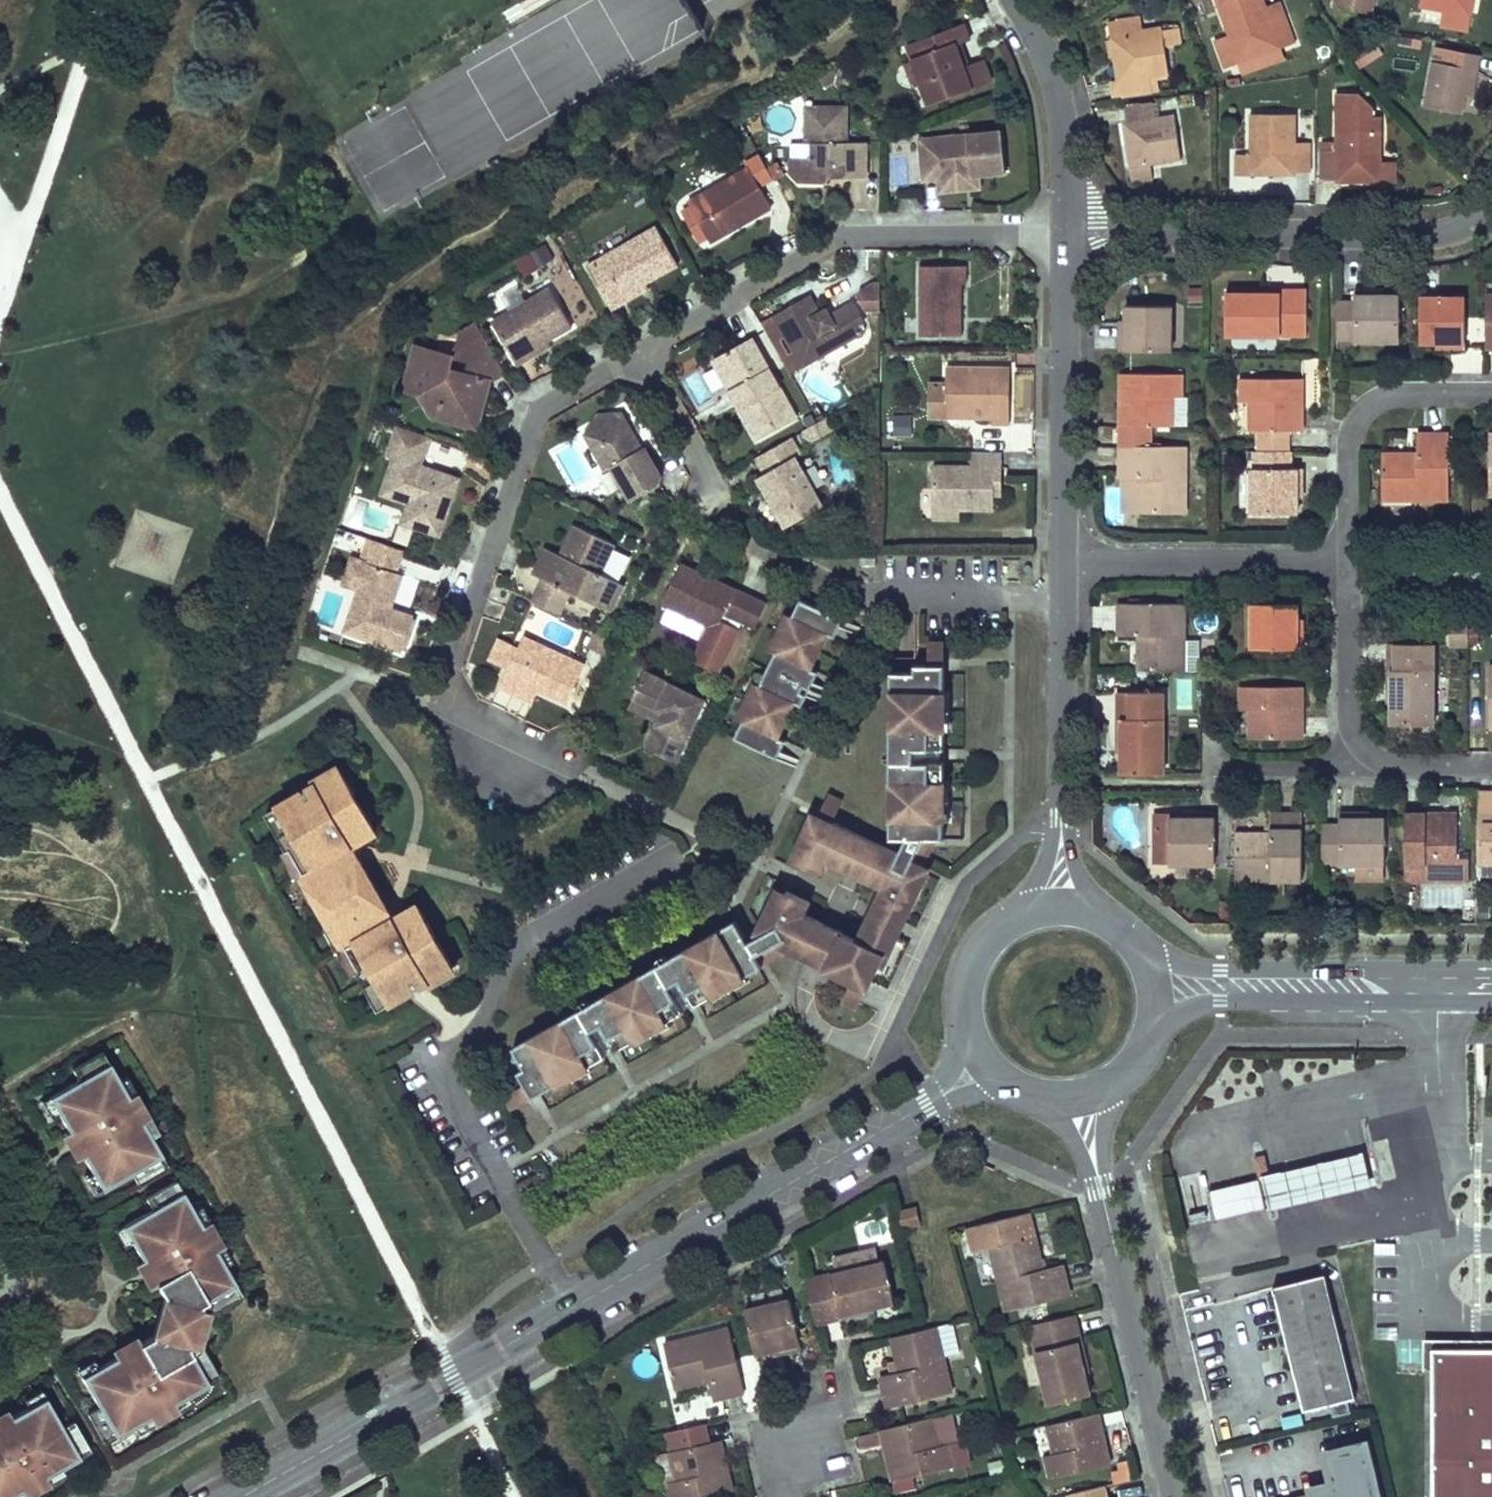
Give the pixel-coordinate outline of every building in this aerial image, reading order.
[(701,30),(684,0),(590,0),(570,11),(597,58),(620,45),(633,68),(701,30)] [(1227,30),(1237,59),(1259,51),(1256,41),(1276,34),(1279,43),(1294,38),(1286,15),(1272,20),(1267,7),(1264,0),(1216,0),(1227,30)] [(1375,0),(1334,0),(1334,4),(1372,12),(1375,0)] [(1420,7),(1443,12),(1447,12),(1444,27),(1468,32),(1474,0),(1421,0),(1420,7)] [(1272,20),(1286,15),(1281,2),(1267,7),(1272,20)] [(1418,21),(1438,24),(1440,11),(1420,8),(1418,21)] [(1156,77),(1169,75),(1164,46),(1174,45),(1172,29),(1162,30),(1140,33),(1137,17),(1116,20),(1119,37),(1110,38),(1114,61),(1124,59),(1127,80),(1120,81),(1123,95),(1151,90),(1149,78),(1156,77)] [(1110,38),(1119,37),(1116,20),(1107,21),(1110,38)] [(971,40),(965,24),(907,45),(913,60),(922,84),(929,104),(992,81),(984,59),(970,65),(964,67),(956,45),(962,43),(971,40)] [(1172,29),(1174,45),(1180,44),(1177,28),(1172,29)] [(1224,64),(1237,59),(1227,30),(1213,35),(1224,64)] [(1259,51),(1279,43),(1276,34),(1256,41),(1259,51)] [(1412,38),(1400,35),(1398,45),(1411,47),(1412,38)] [(1412,38),(1411,47),(1422,49),(1423,40),(1412,38)] [(1362,68),(1383,52),(1375,42),(1354,57),(1362,68)] [(962,43),(956,45),(964,67),(970,65),(965,51),(962,43)] [(1423,106),(1462,113),(1465,94),(1470,70),(1477,71),(1480,55),(1437,47),(1434,62),(1432,61),(1423,106)] [(1127,80),(1124,59),(1114,61),(1115,72),(1117,82),(1120,81),(1127,80)] [(915,86),(922,84),(913,60),(906,63),(915,86)] [(850,84),(839,65),(817,77),(823,87),(835,80),(841,89),(850,84)] [(1477,71),(1470,70),(1465,94),(1472,96),(1474,87),(1477,71)] [(1156,77),(1149,78),(1151,90),(1158,89),(1156,77)] [(1373,116),(1373,107),(1360,93),(1336,93),(1336,141),(1322,141),(1322,149),(1321,149),(1321,178),(1337,178),(1337,172),(1358,172),(1358,182),(1382,182),(1382,162),(1382,116),(1373,116)] [(1150,165),(1181,160),(1174,115),(1156,118),(1153,103),(1125,107),(1127,123),(1133,122),(1136,143),(1127,144),(1130,168),(1150,165)] [(846,142),(846,107),(806,107),(806,143),(791,143),(791,158),(791,173),(799,182),(824,183),(830,178),(836,171),(849,171),(849,178),(866,178),(866,142),(846,142)] [(1296,114),(1251,114),(1250,154),(1235,154),(1235,175),(1274,175),(1274,165),(1295,165),(1295,171),(1311,172),(1311,142),(1296,142),(1296,114)] [(1125,135),(1127,144),(1136,143),(1133,122),(1127,123),(1123,124),(1125,135)] [(919,139),(923,181),(938,179),(939,184),(966,181),(965,176),(979,175),(1006,172),(1002,130),(919,139)] [(708,238),(711,242),(725,234),(722,229),(745,216),(748,221),(772,207),(760,187),(774,179),(759,154),(745,162),(748,168),(688,203),(691,208),(708,238)] [(1382,162),(1382,182),(1396,182),(1396,162),(1382,162)] [(1150,165),(1130,168),(1132,182),(1152,179),(1150,165)] [(1274,165),(1274,175),(1285,175),(1295,175),(1295,171),(1295,165),(1274,165)] [(1337,182),(1358,182),(1358,172),(1337,172),(1337,178),(1337,182)] [(981,188),(979,175),(965,176),(966,181),(939,184),(939,193),(964,190),(981,188)] [(700,242),(708,238),(691,208),(683,212),(700,242)] [(748,221),(745,216),(722,229),(725,234),(739,226),(748,221)] [(679,265),(657,227),(587,266),(612,309),(627,301),(624,296),(646,284),(679,265)] [(920,266),(920,336),(962,336),(962,317),(957,317),(957,310),(962,310),(962,283),(967,283),(967,266),(920,266)] [(865,332),(860,324),(864,321),(859,312),(865,308),(880,308),(880,282),(873,282),(856,293),(859,299),(843,309),(830,316),(826,309),(820,313),(810,295),(774,316),(803,367),(839,346),(865,332)] [(648,289),(646,284),(624,296),(627,301),(641,293),(648,289)] [(492,322),(516,364),(531,356),(528,351),(548,340),(572,326),(551,288),(492,322)] [(1226,293),(1226,335),(1307,335),(1307,290),(1280,290),(1280,293),(1247,293),(1226,293)] [(1399,341),(1400,296),(1384,296),(1370,295),(1370,291),(1355,290),(1355,302),(1337,302),(1337,338),(1354,338),(1354,341),(1399,341)] [(1420,297),(1420,342),(1436,342),(1450,342),(1450,347),(1465,347),(1465,297),(1420,297)] [(1126,305),(1126,321),(1126,335),(1121,335),(1120,351),(1171,351),(1171,305),(1126,305)] [(472,349),(486,341),(475,322),(461,330),(472,349)] [(472,349),(461,330),(453,356),(454,359),(452,370),(465,374),(472,370),(475,356),(472,349)] [(797,417),(752,338),(731,349),(713,360),(730,392),(740,386),(749,403),(740,408),(758,440),(797,417)] [(542,350),(550,345),(548,340),(528,351),(531,356),(542,350)] [(475,356),(472,370),(465,374),(452,370),(454,359),(453,356),(415,346),(404,391),(419,395),(441,401),(437,418),(466,426),(470,409),(485,400),(490,381),(504,373),(486,341),(472,349),(475,356)] [(1010,396),(1010,367),(947,366),(946,413),(972,413),(972,419),(992,419),(992,425),(1010,425),(1010,396)] [(1182,397),(1182,374),(1120,373),(1120,390),(1120,405),(1129,406),(1130,411),(1120,410),(1120,426),(1172,426),(1172,425),(1172,397),(1182,397)] [(1241,378),(1241,401),(1250,401),(1250,431),(1258,431),(1258,451),(1288,451),(1288,431),(1302,431),(1302,415),(1293,415),(1293,410),(1302,410),(1302,378),(1250,378),(1241,378)] [(749,403),(740,386),(730,392),(740,408),(749,403)] [(431,417),(437,418),(441,401),(419,395),(431,417)] [(1182,397),(1172,397),(1172,425),(1187,425),(1188,397),(1182,397)] [(466,426),(478,429),(481,416),(485,400),(470,409),(466,426)] [(662,477),(645,447),(642,449),(639,451),(634,442),(637,440),(622,414),(585,435),(606,471),(612,467),(631,501),(659,485),(662,477)] [(585,435),(622,414),(599,416),(585,435)] [(911,436),(911,417),(894,417),(894,436),(911,436)] [(832,429),(826,418),(818,423),(804,430),(810,441),(832,429)] [(430,437),(398,427),(388,456),(394,458),(382,494),(409,503),(420,507),(414,526),(439,535),(450,502),(458,479),(442,473),(435,477),(429,475),(431,469),(420,466),(425,451),(430,437)] [(1382,454),(1382,500),(1449,500),(1449,434),(1433,434),(1418,434),(1418,454),(1382,454)] [(823,506),(796,458),(801,455),(791,438),(756,458),(766,474),(758,478),(769,498),(773,496),(777,502),(773,504),(786,527),(823,506)] [(639,451),(642,449),(637,440),(634,442),(639,451)] [(1120,466),(1120,477),(1124,477),(1139,477),(1139,513),(1185,513),(1186,446),(1120,446),(1120,466)] [(1252,468),(1252,514),(1297,514),(1297,498),(1297,484),(1302,484),(1302,468),(1291,468),(1291,451),(1288,451),(1258,451),(1254,451),(1254,468),(1252,468)] [(971,452),(971,467),(933,467),(932,509),(959,509),(994,510),(994,494),(994,468),(1002,468),(1002,452),(994,452),(971,452)] [(1139,477),(1124,477),(1123,513),(1139,513),(1139,477)] [(420,507),(409,503),(403,523),(414,526),(420,507)] [(115,565),(172,584),(192,528),(134,508),(115,565)] [(959,519),(959,509),(932,509),(932,519),(959,519)] [(613,544),(576,526),(562,555),(549,582),(548,581),(537,604),(563,616),(574,594),(609,611),(622,584),(599,573),(613,544)] [(359,588),(345,632),(403,651),(410,628),(414,617),(390,609),(386,608),(388,602),(392,603),(402,575),(396,573),(404,551),(368,538),(360,562),(367,564),(359,588)] [(535,575),(548,581),(549,582),(562,555),(548,548),(541,562),(535,575)] [(860,556),(860,566),(876,566),(876,556),(860,556)] [(359,588),(367,564),(360,562),(354,560),(346,583),(359,588)] [(681,564),(662,603),(717,629),(725,613),(756,627),(766,604),(721,583),(681,564)] [(804,686),(812,669),(828,634),(837,617),(800,599),(792,617),(796,619),(787,636),(779,654),(775,652),(759,685),(763,687),(755,705),(746,723),(742,721),(734,738),(771,756),(779,738),(796,703),(804,686)] [(1184,640),(1185,604),(1119,603),(1118,622),(1118,635),(1138,636),(1138,671),(1184,671),(1184,640)] [(1251,603),(1251,649),(1302,648),(1302,633),(1297,633),(1297,620),(1297,603),(1251,603)] [(779,632),(787,636),(796,619),(792,617),(787,614),(779,632)] [(835,637),(843,620),(837,617),(828,634),(835,637)] [(775,652),(779,654),(787,636),(779,632),(770,650),(775,652)] [(606,655),(612,642),(596,634),(590,647),(606,655)] [(567,704),(585,665),(523,637),(518,649),(509,667),(500,686),(514,692),(519,682),(538,691),(567,704)] [(491,658),(509,667),(518,649),(499,640),(491,658)] [(1199,640),(1184,640),(1184,671),(1199,671),(1199,640)] [(929,665),(945,665),(945,641),(929,641),(929,665)] [(1388,644),(1388,671),(1392,670),(1392,703),(1392,725),(1434,724),(1434,643),(1388,644)] [(891,672),(890,839),(906,839),(899,852),(896,859),(876,850),(862,879),(881,888),(875,900),(899,911),(902,905),(910,888),(913,890),(922,871),(920,870),(910,866),(923,839),(935,839),(944,839),(944,821),(939,821),(940,801),(940,781),(944,781),(944,762),(939,762),(915,762),(915,749),(939,749),(945,749),(945,731),(940,730),(940,711),(941,690),(945,691),(945,673),(945,665),(929,665),(915,665),(915,672),(891,672)] [(810,689),(818,672),(812,669),(804,686),(810,689)] [(646,672),(634,697),(664,711),(659,721),(647,747),(677,761),(705,700),(646,672)] [(534,702),(538,691),(519,682),(514,692),(534,702)] [(746,701),(755,705),(763,687),(759,685),(755,683),(746,701)] [(810,689),(804,686),(796,703),(802,706),(810,689)] [(1241,686),(1240,709),(1250,709),(1249,739),(1302,739),(1302,724),(1292,723),(1292,719),(1302,719),(1302,686),(1241,686)] [(940,711),(950,711),(950,691),(945,691),(941,690),(940,711)] [(1118,709),(1118,720),(1122,720),(1122,753),(1121,774),(1163,774),(1163,693),(1118,693),(1118,709)] [(659,721),(664,711),(634,697),(629,707),(644,714),(659,721)] [(746,723),(755,705),(746,701),(738,719),(742,721),(746,723)] [(945,731),(950,731),(950,711),(940,711),(940,730),(945,731)] [(777,758),(786,741),(779,738),(771,756),(777,758)] [(939,762),(939,749),(915,749),(915,762),(939,762)] [(319,789),(343,775),(339,767),(314,780),(316,784),(319,789)] [(450,962),(418,905),(406,912),(393,919),(386,906),(359,859),(352,846),(365,838),(376,832),(343,775),(319,789),(316,784),(276,807),(290,831),(280,836),(288,849),(288,850),(292,848),(305,872),(319,896),(315,898),(316,899),(330,923),(331,924),(334,922),(348,946),(361,969),(358,971),(358,972),(365,985),(375,980),(388,1004),(412,990),(429,981),(426,976),(450,962)] [(949,801),(949,781),(944,781),(940,781),(940,801),(949,801)] [(833,821),(843,800),(829,793),(819,815),(833,821)] [(1478,794),(1478,813),(1491,813),(1491,794),(1478,794)] [(949,821),(949,801),(940,801),(939,821),(944,821),(949,821)] [(280,836),(290,831),(276,807),(267,812),(280,836)] [(1185,818),(1170,819),(1170,828),(1154,828),(1155,864),(1215,864),(1215,813),(1199,813),(1199,818),(1185,818)] [(1235,833),(1235,880),(1302,879),(1302,813),(1283,813),(1270,813),(1270,833),(1235,833)] [(1405,813),(1405,866),(1434,866),(1434,875),(1457,875),(1457,880),(1469,880),(1469,858),(1458,858),(1458,813),(1442,813),(1425,813),(1425,822),(1420,822),(1420,813),(1405,813)] [(1478,813),(1478,866),(1491,866),(1491,813),(1478,813)] [(1170,828),(1170,819),(1170,814),(1154,814),(1154,828),(1170,828)] [(1385,864),(1385,818),(1369,819),(1355,819),(1355,814),(1339,814),(1339,825),(1322,825),(1322,861),(1339,861),(1339,864),(1355,864),(1384,864),(1385,864)] [(824,875),(829,863),(848,872),(862,843),(845,835),(848,828),(833,821),(819,815),(807,840),(810,841),(802,859),(800,864),(824,875)] [(862,843),(865,836),(848,828),(845,835),(862,843)] [(876,850),(879,843),(865,836),(862,843),(848,872),(862,879),(876,850)] [(361,851),(365,838),(352,846),(359,859),(361,851)] [(794,855),(802,859),(810,841),(807,840),(802,838),(794,855)] [(935,839),(923,839),(910,866),(920,870),(935,839)] [(896,859),(899,852),(879,843),(876,850),(896,859)] [(288,849),(283,851),(298,876),(305,872),(292,848),(288,850),(288,849)] [(1355,880),(1384,879),(1384,864),(1355,864),(1355,880)] [(1457,880),(1457,875),(1434,875),(1434,866),(1405,866),(1405,880),(1457,880)] [(305,872),(298,876),(312,901),(316,899),(315,898),(319,896),(305,872)] [(910,909),(918,892),(913,890),(910,888),(902,905),(910,909)] [(748,942),(736,920),(513,1047),(520,1059),(525,1068),(518,1071),(525,1084),(533,1098),(557,1084),(555,1080),(570,1071),(587,1062),(589,1066),(606,1056),(603,1051),(592,1031),(603,1024),(615,1045),(617,1050),(634,1040),(632,1036),(649,1027),(666,1017),(668,1021),(684,1012),(682,1007),(670,986),(682,980),(693,1000),(696,1005),(712,996),(710,992),(727,982),(743,973),(745,977),(762,967),(761,965),(756,956),(775,945),(788,951),(791,944),(810,953),(824,924),(805,915),(811,903),(787,891),(784,897),(776,914),(773,912),(764,931),(766,932),(748,942)] [(776,914),(784,897),(776,893),(768,910),(773,912),(776,914)] [(899,911),(875,900),(870,912),(862,927),(886,939),(894,923),(899,911)] [(393,919),(406,912),(394,908),(386,906),(393,919)] [(330,923),(326,926),(340,950),(348,946),(334,922),(331,924),(330,923)] [(824,959),(838,930),(824,924),(810,953),(807,960),(821,966),(824,959)] [(867,988),(879,963),(876,962),(883,945),(886,939),(862,927),(856,939),(838,930),(824,959),(841,967),(838,974),(853,981),(867,988)] [(810,953),(791,944),(788,951),(807,960),(810,953)] [(788,951),(775,945),(756,956),(761,965),(788,951)] [(891,949),(883,945),(876,962),(879,963),(883,965),(891,949)] [(348,946),(340,950),(354,975),(358,972),(358,971),(361,969),(348,946)] [(841,967),(824,959),(821,966),(838,974),(841,967)] [(431,984),(455,970),(450,962),(426,976),(429,981),(431,984)] [(727,982),(732,990),(748,981),(745,977),(743,973),(727,982)] [(375,980),(365,985),(379,1009),(388,1004),(375,980)] [(682,1007),(693,1000),(682,980),(670,986),(682,1007)] [(867,988),(853,981),(843,1002),(857,1009),(867,988)] [(715,1000),(732,990),(727,982),(710,992),(712,996),(715,1000)] [(738,1002),(706,1019),(714,1035),(747,1019),(738,1002)] [(649,1027),(653,1035),(670,1025),(668,1021),(666,1017),(649,1027)] [(603,1051),(615,1045),(603,1024),(592,1031),(603,1051)] [(637,1044),(653,1035),(649,1027),(632,1036),(634,1040),(637,1044)] [(161,1155),(108,1062),(48,1096),(101,1189),(161,1155)] [(570,1071),(575,1080),(592,1070),(589,1066),(587,1062),(570,1071)] [(575,1080),(570,1071),(555,1080),(557,1084),(559,1089),(575,1080)] [(515,1108),(533,1098),(525,1084),(505,1096),(513,1110),(515,1108)] [(1372,1181),(1364,1146),(1307,1161),(1286,1166),(1207,1183),(1212,1216),(1294,1198),(1372,1181)] [(122,1225),(141,1259),(138,1261),(152,1285),(155,1283),(179,1270),(200,1307),(207,1309),(205,1315),(211,1312),(204,1301),(235,1284),(224,1265),(215,1249),(218,1247),(215,1242),(207,1229),(204,1223),(201,1225),(192,1209),(182,1191),(122,1225)] [(207,1229),(212,1226),(200,1205),(192,1209),(201,1225),(204,1223),(207,1229)] [(920,1223),(916,1209),(898,1213),(902,1227),(920,1223)] [(990,1247),(1006,1311),(1070,1296),(1066,1278),(1062,1265),(1043,1269),(1029,1213),(967,1227),(973,1251),(990,1247)] [(219,1239),(215,1242),(218,1247),(215,1249),(224,1265),(231,1261),(219,1239)] [(1346,1250),(1345,1244),(1334,1246),(1336,1253),(1346,1250)] [(885,1261),(806,1280),(816,1324),(843,1318),(842,1315),(873,1307),(895,1302),(885,1261)] [(1285,1318),(1306,1402),(1356,1389),(1326,1267),(1276,1280),(1285,1318)] [(204,1301),(211,1312),(241,1295),(235,1284),(204,1301)] [(196,1347),(198,1340),(205,1315),(207,1309),(200,1307),(163,1297),(153,1335),(190,1345),(196,1347)] [(746,1310),(756,1354),(772,1350),(785,1347),(786,1352),(801,1349),(790,1300),(746,1310)] [(874,1311),(873,1307),(842,1315),(843,1318),(860,1314),(874,1311)] [(1030,1325),(1049,1404),(1090,1395),(1085,1373),(1077,1342),(1081,1341),(1074,1315),(1030,1325)] [(944,1357),(960,1353),(952,1323),(936,1327),(944,1357)] [(944,1357),(936,1327),(923,1330),(892,1338),(897,1360),(900,1372),(892,1374),(880,1376),(883,1389),(888,1408),(952,1392),(944,1357)] [(664,1344),(674,1388),(709,1380),(714,1400),(731,1395),(744,1392),(729,1328),(664,1344)] [(219,1376),(198,1340),(196,1347),(190,1345),(153,1366),(137,1340),(113,1354),(115,1357),(97,1367),(81,1376),(98,1406),(115,1436),(134,1425),(149,1416),(151,1419),(157,1416),(170,1408),(175,1405),(173,1402),(189,1393),(219,1376)] [(1424,1340),(1424,1370),(1431,1370),(1431,1496),(1491,1496),(1491,1341),(1424,1340)] [(1085,1359),(1081,1341),(1077,1342),(1085,1373),(1088,1373),(1085,1359)] [(76,1369),(81,1376),(97,1367),(93,1359),(76,1369)] [(900,1372),(897,1360),(889,1362),(892,1374),(900,1372)] [(24,1399),(28,1406),(45,1397),(41,1389),(24,1399)] [(170,1408),(172,1413),(193,1401),(189,1393),(173,1402),(175,1405),(170,1408)] [(45,1397),(28,1406),(10,1416),(9,1413),(0,1418),(0,1496),(8,1496),(20,1490),(22,1493),(28,1490),(41,1482),(46,1479),(45,1476),(60,1467),(79,1456),(62,1426),(45,1397)] [(87,1412),(103,1442),(115,1436),(98,1406),(87,1412)] [(1101,1428),(1098,1413),(1047,1425),(1054,1454),(1045,1456),(1050,1478),(1110,1464),(1105,1442),(1103,1433),(1093,1435),(1092,1430),(1101,1428)] [(134,1425),(138,1433),(159,1420),(157,1416),(151,1419),(149,1416),(134,1425)] [(939,1446),(932,1418),(881,1430),(885,1445),(894,1442),(895,1447),(886,1450),(888,1460),(894,1481),(953,1467),(947,1444),(939,1446)] [(79,1456),(90,1450),(73,1419),(62,1426),(79,1456)] [(721,1440),(704,1444),(699,1424),(660,1434),(664,1453),(670,1452),(677,1481),(668,1483),(671,1496),(708,1496),(733,1491),(727,1468),(725,1459),(716,1462),(715,1457),(724,1455),(721,1440)] [(1369,1429),(1320,1441),(1328,1472),(1307,1477),(1310,1491),(1287,1496),(1386,1496),(1369,1429)] [(664,1453),(656,1455),(663,1484),(668,1483),(677,1481),(670,1452),(664,1453)] [(1113,1484),(1131,1480),(1127,1461),(1109,1465),(1113,1484)] [(41,1482),(43,1486),(64,1474),(60,1467),(45,1476),(46,1479),(41,1482)] [(1105,1486),(1068,1495),(1069,1496),(1107,1496),(1105,1486)]
